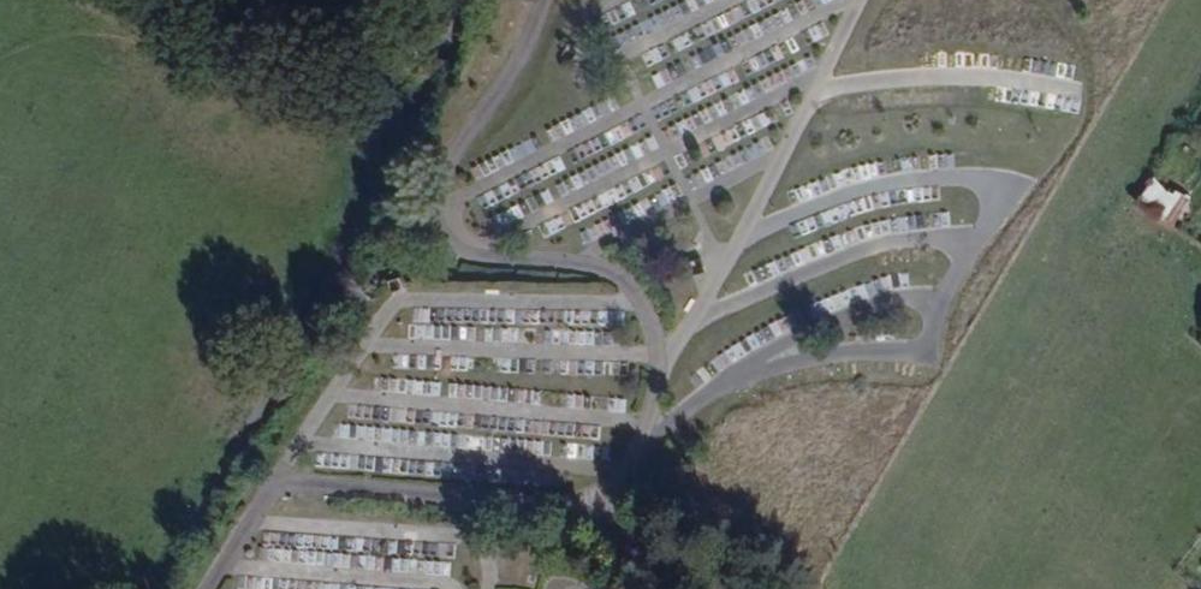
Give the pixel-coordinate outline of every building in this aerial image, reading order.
[(1151,184),(1137,204),(1171,224),(1183,203),(1151,184)]
